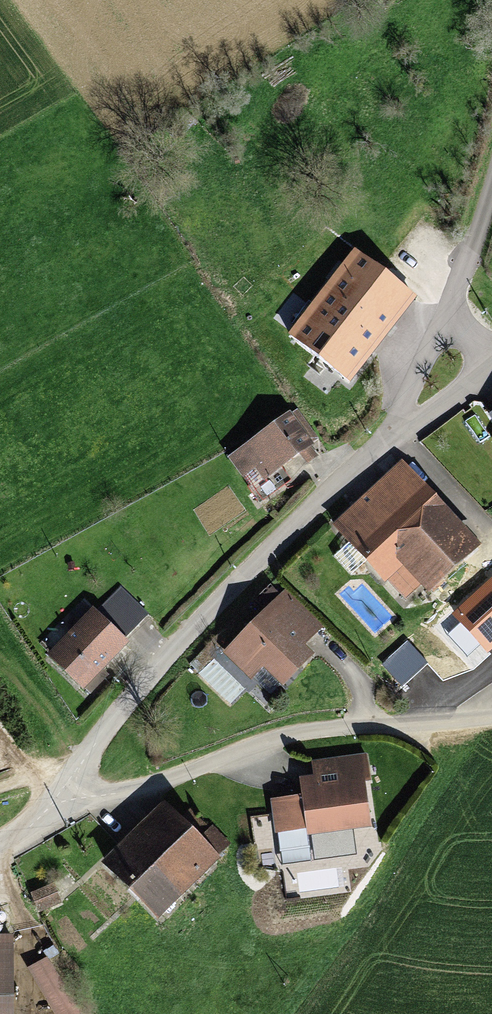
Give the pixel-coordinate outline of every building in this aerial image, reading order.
[(354,252),(341,269),(315,250),(268,312),(348,373),(408,293),(354,252)] [(309,442),(286,413),(230,459),(261,498),(280,482),(272,472),(309,442)] [(480,428),(491,441),(491,418),(480,428)] [(477,547),(400,464),(335,524),(387,580),(399,569),(424,596),(440,582),(477,547)] [(147,594),(124,573),(47,654),(88,694),(106,674),(99,668),(146,617),(136,607),(147,594)] [(291,581),(228,645),(258,671),(268,660),(289,680),(323,648),(314,633),(332,617),(291,581)] [(451,649),(479,623),(440,582),(424,596),(432,606),(420,617),(451,649)] [(388,834),(376,752),(309,762),(313,793),(282,798),(287,834),(312,831),(314,845),(388,834)] [(180,816),(170,825),(158,813),(106,860),(154,915),(217,858),(180,816)] [(58,900),(49,883),(31,893),(40,910),(58,900)] [(7,938),(0,938),(0,1013),(9,1013),(7,938)]
